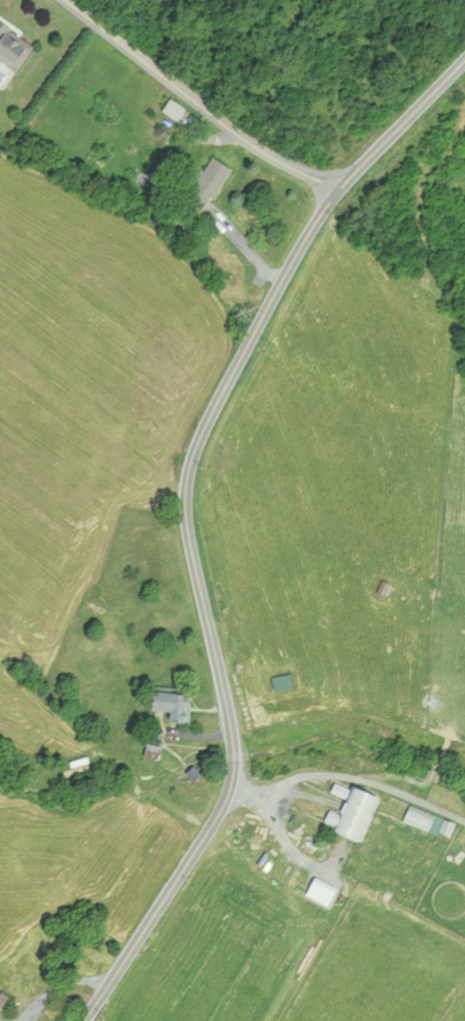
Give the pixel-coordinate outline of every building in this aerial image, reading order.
[(2,52),(0,56),(0,60),(21,71),(37,40),(0,21),(0,51),(2,52)] [(164,111),(182,122),(190,110),(172,98),(164,111)] [(233,168),(215,156),(192,192),(211,204),(233,168)] [(273,676),(276,691),(296,687),(294,673),(273,676)] [(156,710),(174,711),(174,721),(192,722),(194,692),(157,690),(156,710)] [(325,824),(362,840),(381,794),(355,784),(353,789),(337,782),(333,791),(349,798),(342,813),(332,808),(325,824)] [(411,803),(404,819),(449,838),(456,822),(411,803)] [(0,987),(0,1010),(11,996),(0,987)]
